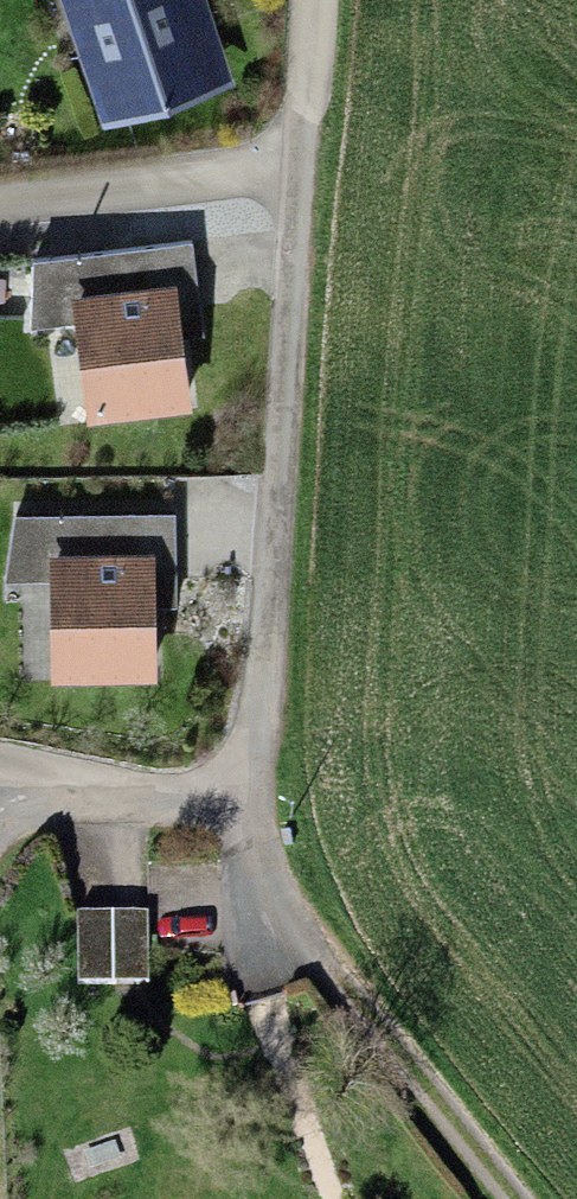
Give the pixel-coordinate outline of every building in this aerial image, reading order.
[(122,118),(209,88),(179,0),(81,0),(122,118)] [(115,246),(69,253),(91,412),(188,398),(173,296),(123,303),(115,246)] [(168,560),(166,519),(51,522),(55,670),(149,668),(146,561),(168,560)] [(152,922),(78,922),(78,983),(152,983),(152,922)]
